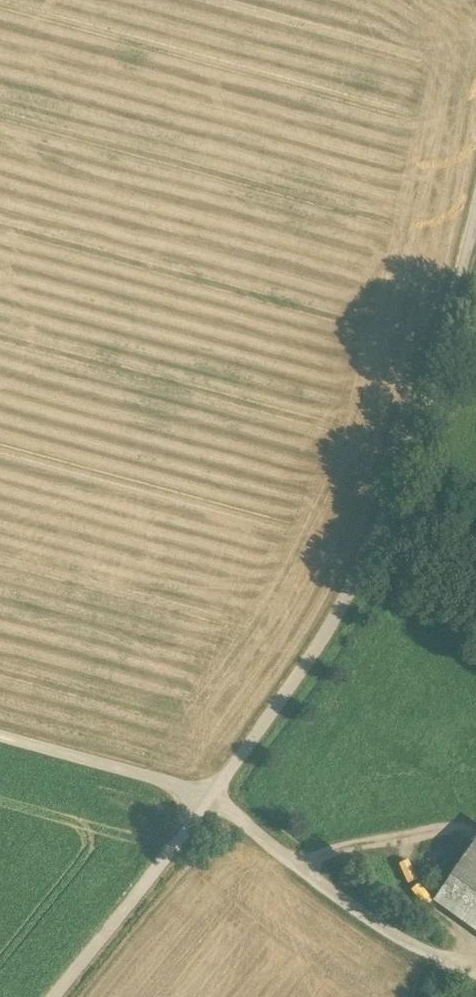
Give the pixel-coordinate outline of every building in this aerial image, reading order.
[(431,902),(475,935),(475,842),(431,902)]
